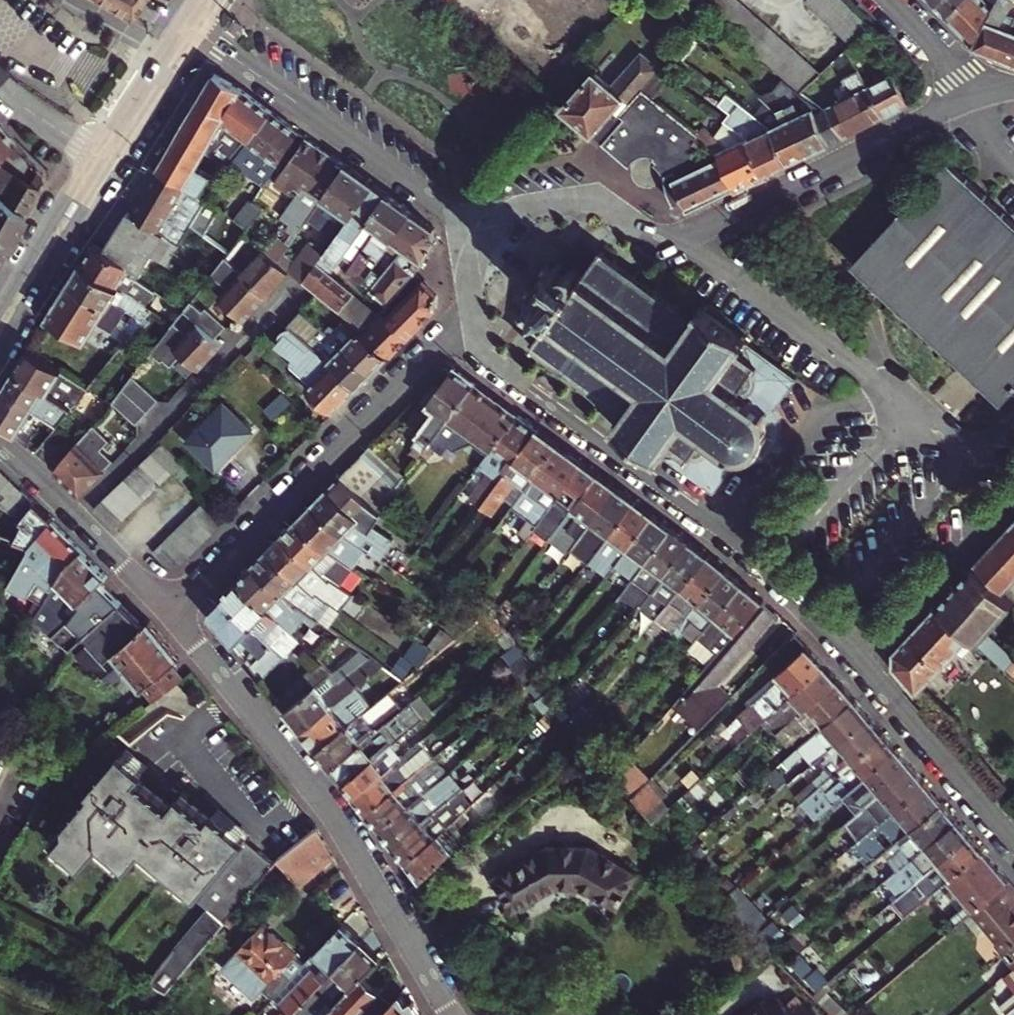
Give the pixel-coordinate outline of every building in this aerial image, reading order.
[(146,0),(104,0),(132,18),(136,17),(146,0)] [(710,0),(688,0),(688,1),(700,11),(710,0)] [(726,0),(710,0),(700,11),(707,16),(710,19),(726,0)] [(741,2),(739,0),(726,0),(710,19),(717,25),(720,27),(741,2)] [(817,6),(826,15),(841,0),(823,0),(817,6)] [(845,0),(841,0),(826,15),(835,24),(851,6),(845,0)] [(932,0),(946,14),(961,0),(933,0),(932,0)] [(998,0),(961,0),(946,14),(975,44),(998,0)] [(1013,0),(998,0),(975,44),(1000,54),(1007,32),(999,28),(1005,18),(1013,0)] [(752,11),(741,2),(720,27),(730,35),(752,11)] [(861,15),(851,6),(835,24),(844,32),(861,15)] [(760,19),(752,11),(730,35),(739,43),(760,19)] [(854,41),(871,25),(861,15),(844,32),(854,41)] [(701,43),(717,25),(710,19),(707,16),(690,35),(701,43)] [(1007,32),(1010,32),(1013,24),(1013,22),(1009,20),(1005,18),(999,28),(1007,32)] [(770,27),(760,19),(739,43),(744,47),(748,51),(770,27)] [(846,48),(854,63),(883,34),(872,23),(871,25),(854,41),(846,48)] [(1010,32),(1007,32),(1000,54),(1013,60),(1013,24),(1010,32)] [(780,35),(770,27),(748,51),(759,58),(780,35)] [(701,43),(690,35),(674,53),(685,61),(701,43)] [(790,44),(780,35),(759,58),(769,66),(790,44)] [(800,53),(790,44),(769,66),(780,75),(800,53)] [(621,112),(647,84),(660,68),(642,52),(612,85),(594,72),(562,107),(603,141),(626,117),(621,112)] [(810,62),(800,53),(780,75),(791,83),(810,62)] [(802,92),(822,72),(810,62),(791,83),(802,92)] [(853,92),(827,105),(842,135),(882,115),(860,74),(857,68),(844,75),(853,92)] [(882,115),(909,102),(894,71),(873,81),(868,70),(860,74),(882,115)] [(802,92),(812,100),(829,83),(824,78),(827,75),(822,72),(802,92)] [(221,178),(197,163),(205,149),(230,164),(246,140),(249,142),(251,140),(272,112),(230,83),(216,73),(161,166),(202,191),(210,196),(221,178)] [(827,105),(822,107),(813,111),(810,106),(800,111),(791,94),(778,78),(769,87),(776,95),(790,112),(810,150),(842,135),(827,105)] [(684,198),(689,209),(737,186),(719,152),(698,162),(690,145),(705,138),(699,133),(647,84),(621,112),(626,117),(603,141),(623,159),(639,145),(647,144),(655,147),(661,153),(670,172),(665,174),(675,203),(684,198)] [(776,95),(769,87),(761,96),(773,107),(763,119),(769,124),(788,161),(810,150),(790,112),(776,95)] [(765,172),(788,161),(769,124),(763,119),(726,91),(717,104),(754,132),(748,136),(765,172)] [(266,182),(298,131),(272,112),(251,140),(249,142),(236,160),(266,182)] [(765,172),(748,136),(716,114),(699,133),(705,138),(719,152),(737,186),(765,172)] [(14,141),(0,126),(0,156),(14,141)] [(344,164),(306,137),(274,180),(289,191),(293,186),(298,190),(278,216),(293,226),(300,216),(306,220),(309,216),(344,164)] [(944,159),(852,261),(1002,398),(1013,385),(1013,223),(944,159)] [(305,279),(371,184),(344,164),(309,216),(326,230),(315,245),(309,240),(295,261),(283,251),(279,257),(292,268),(305,279)] [(161,166),(140,202),(181,227),(202,191),(161,166)] [(37,167),(27,183),(1,169),(0,171),(0,263),(44,183),(43,174),(37,167)] [(365,221),(385,193),(371,184),(305,279),(357,323),(368,323),(379,311),(327,273),(337,260),(354,235),(362,241),(373,227),(365,221)] [(181,227),(140,202),(134,212),(177,239),(182,243),(194,223),(211,196),(210,196),(202,191),(181,227)] [(409,211),(385,193),(365,221),(373,227),(362,241),(345,266),(346,268),(359,279),(364,273),(357,268),(367,255),(373,260),(374,259),(385,244),(409,211)] [(224,206),(211,196),(194,223),(207,234),(224,206)] [(129,209),(104,251),(134,268),(130,275),(143,283),(152,288),(168,264),(163,261),(177,239),(134,212),(129,209)] [(433,228),(409,211),(385,244),(396,251),(385,267),(374,259),(373,260),(364,273),(359,279),(387,303),(419,265),(435,238),(433,228)] [(310,223),(306,220),(301,226),(305,229),(310,223)] [(345,266),(362,241),(354,235),(337,260),(342,264),(345,266)] [(274,236),(266,245),(279,257),(283,251),(286,247),(274,236)] [(244,269),(269,293),(292,268),(279,257),(266,245),(253,260),(244,269)] [(94,246),(81,266),(133,299),(142,305),(144,306),(150,310),(162,295),(152,288),(143,283),(130,275),(134,268),(104,251),(94,246)] [(544,310),(551,312),(549,316),(551,317),(536,339),(533,336),(531,340),(533,342),(531,345),(534,347),(536,344),(544,350),(542,353),(547,356),(548,353),(565,365),(563,368),(566,370),(568,367),(586,380),(583,383),(587,385),(588,382),(605,395),(603,397),(607,400),(609,397),(624,408),(614,422),(617,424),(615,428),(618,430),(624,423),(659,448),(653,456),(656,458),(659,455),(662,457),(665,453),(715,489),(734,462),(744,462),(757,459),(772,447),(778,437),(780,423),(775,404),(794,378),(746,343),(749,339),(745,337),(748,333),(745,330),(739,338),(704,312),(709,304),(706,302),(703,306),(700,304),(691,316),(676,305),(678,302),(674,299),(672,303),(655,290),(658,287),(654,285),(652,288),(635,275),(637,272),(634,270),(632,273),(615,260),(617,258),(614,255),(612,259),(603,251),(605,249),(602,247),(596,252),(598,253),(582,275),(580,273),(578,276),(571,268),(564,270),(562,274),(557,271),(561,264),(557,262),(553,267),(546,262),(543,267),(548,271),(542,279),(537,286),(532,282),(528,287),(535,292),(530,298),(534,301),(539,295),(545,300),(542,305),(544,310)] [(229,255),(216,272),(229,285),(221,294),(245,317),(269,293),(244,269),(229,255)] [(345,266),(342,264),(336,270),(340,274),(346,268),(345,266)] [(133,299),(81,266),(69,284),(105,306),(110,300),(125,309),(135,315),(124,328),(131,333),(150,310),(144,306),(142,305),(133,299)] [(361,329),(363,332),(389,354),(436,307),(436,294),(422,281),(386,317),(379,311),(368,323),(361,329)] [(105,306),(69,284),(48,318),(84,341),(96,322),(125,340),(131,333),(124,328),(118,324),(120,321),(118,320),(125,309),(110,300),(105,306)] [(389,354),(363,332),(361,329),(359,331),(314,294),(303,306),(329,331),(331,328),(374,370),(389,354)] [(203,309),(192,300),(185,308),(197,318),(216,336),(227,324),(206,305),(203,309)] [(374,370),(331,328),(329,331),(303,306),(289,322),(291,324),(358,386),(374,370)] [(186,330),(176,320),(155,348),(174,361),(182,353),(199,368),(222,342),(216,336),(197,318),(186,330)] [(358,386),(291,324),(275,341),(293,357),(291,360),(311,379),(305,386),(315,395),(327,406),(333,412),(358,386)] [(174,361),(155,348),(152,351),(162,360),(164,358),(171,364),(174,361)] [(87,386),(28,349),(15,368),(52,392),(72,405),(87,386)] [(442,425),(448,416),(474,381),(454,365),(438,386),(434,383),(423,397),(427,400),(425,403),(434,409),(416,433),(418,435),(410,444),(421,452),(428,442),(433,436),(442,425)] [(15,368),(0,392),(0,425),(14,435),(33,406),(58,421),(72,405),(52,392),(15,368)] [(159,397),(134,374),(123,388),(147,410),(159,397)] [(519,414),(474,381),(448,416),(442,425),(433,436),(428,442),(440,451),(460,425),(492,449),(519,414)] [(123,388),(113,400),(137,421),(147,410),(123,388)] [(327,406),(315,395),(312,399),(324,410),(327,406)] [(224,402),(190,437),(218,464),(252,429),(224,402)] [(481,505),(505,472),(538,428),(519,414),(492,449),(478,468),(487,474),(470,497),(481,505)] [(54,469),(80,494),(105,469),(114,458),(102,446),(110,437),(95,422),(74,448),(54,469)] [(54,469),(74,448),(53,427),(34,450),(54,469)] [(538,428),(505,472),(527,488),(559,444),(538,428)] [(162,442),(151,453),(172,475),(184,463),(162,442)] [(393,488),(403,476),(371,444),(360,455),(393,488)] [(421,452),(410,444),(407,449),(417,457),(421,452)] [(585,463),(559,444),(527,488),(544,501),(552,506),(585,463)] [(151,453),(141,463),(162,484),(172,475),(151,453)] [(360,455),(339,475),(377,510),(393,488),(360,455)] [(141,463),(133,472),(153,492),(162,484),(141,463)] [(548,512),(543,519),(551,526),(560,515),(566,520),(568,517),(573,511),(600,474),(585,463),(552,506),(548,512)] [(11,478),(1,468),(0,468),(0,490),(11,478)] [(153,492),(133,472),(125,480),(145,501),(153,492)] [(600,474),(573,511),(577,514),(591,525),(618,488),(600,474)] [(377,510),(339,475),(312,503),(342,531),(380,558),(393,539),(373,525),(381,513),(377,510)] [(0,490),(0,505),(4,507),(21,488),(11,478),(0,490)] [(125,480),(115,489),(136,510),(145,501),(125,480)] [(21,488),(4,507),(19,515),(34,500),(21,488)] [(600,546),(635,500),(618,488),(591,525),(587,530),(596,537),(585,553),(592,558),(600,546)] [(115,489),(106,499),(126,519),(136,510),(115,489)] [(126,519),(106,499),(96,509),(115,530),(126,519)] [(28,544),(53,519),(34,500),(19,515),(4,507),(0,505),(0,534),(28,544)] [(618,560),(654,514),(635,500),(600,546),(611,555),(618,560)] [(552,506),(544,501),(540,506),(548,512),(552,506)] [(312,503),(297,518),(327,547),(349,562),(354,555),(372,568),(380,558),(342,531),(312,503)] [(200,505),(191,514),(210,533),(220,523),(200,505)] [(201,542),(210,533),(191,514),(182,523),(201,542)] [(591,525),(577,514),(573,520),(568,517),(566,520),(565,522),(583,535),(587,530),(591,525)] [(671,527),(654,514),(618,560),(625,566),(634,573),(640,566),(671,527)] [(554,527),(558,531),(565,522),(566,520),(560,515),(551,526),(554,527)] [(327,547),(297,518),(282,533),(317,566),(336,580),(349,562),(327,547)] [(972,564),(1000,591),(1013,576),(1013,518),(972,564)] [(82,548),(53,519),(28,544),(15,571),(10,584),(29,596),(39,580),(52,587),(67,564),(82,548)] [(192,550),(201,542),(182,523),(173,531),(192,550)] [(558,531),(554,527),(548,534),(553,538),(558,531)] [(671,527),(640,566),(647,573),(644,577),(653,586),(691,542),(671,527)] [(183,560),(192,550),(173,531),(164,541),(183,560)] [(282,533),(267,548),(302,582),(312,589),(316,582),(333,594),(341,583),(336,580),(317,566),(282,533)] [(174,569),(183,560),(164,541),(155,550),(174,569)] [(658,614),(709,555),(691,542),(653,586),(642,599),(658,614)] [(82,548),(67,564),(52,587),(29,624),(42,632),(49,622),(60,635),(85,604),(82,602),(102,581),(109,574),(82,548)] [(302,582),(267,548),(252,563),(284,592),(315,617),(327,599),(312,589),(302,582)] [(618,560),(611,555),(604,562),(611,568),(618,560)] [(674,630),(727,570),(709,555),(658,614),(657,615),(674,630)] [(252,563),(238,578),(291,631),(305,618),(313,626),(319,620),(315,617),(284,592),(252,563)] [(1000,591),(972,564),(936,603),(972,636),(1003,665),(1013,655),(984,629),(1011,600),(1000,591)] [(634,573),(625,566),(615,579),(623,586),(634,573)] [(634,573),(623,586),(621,589),(638,603),(642,599),(653,586),(644,577),(647,573),(640,566),(634,573)] [(744,584),(727,570),(674,630),(680,635),(683,631),(693,620),(704,629),(744,584)] [(238,578),(222,593),(283,655),(299,639),(291,631),(238,578)] [(124,602),(102,581),(82,602),(85,604),(60,635),(73,650),(80,641),(85,636),(94,628),(124,602)] [(316,582),(312,589),(327,599),(329,600),(333,594),(316,582)] [(763,599),(744,584),(704,629),(698,636),(717,652),(763,599)] [(483,599),(494,607),(500,599),(489,591),(483,599)] [(262,677),(283,655),(222,593),(210,605),(212,615),(241,652),(250,642),(259,650),(248,661),(262,677)] [(475,624),(484,617),(492,611),(495,608),(494,607),(483,599),(482,598),(467,619),(475,624)] [(701,724),(730,694),(717,683),(712,688),(706,683),(715,673),(718,676),(775,611),(763,599),(717,652),(707,664),(674,701),(701,724)] [(115,651),(146,624),(124,602),(94,628),(85,636),(90,641),(78,650),(97,673),(103,667),(109,675),(119,656),(115,651)] [(892,651),(891,667),(913,691),(954,647),(958,651),(972,636),(936,603),(892,651)] [(522,618),(503,604),(499,611),(495,608),(492,611),(506,628),(510,634),(515,626),(522,618)] [(506,628),(492,611),(484,617),(498,635),(506,628)] [(455,640),(475,624),(467,619),(462,615),(448,635),(455,640)] [(146,624),(115,651),(119,656),(109,675),(114,681),(130,669),(144,686),(173,663),(181,657),(151,619),(146,624)] [(693,620),(683,631),(694,641),(698,636),(704,629),(693,620)] [(437,637),(430,647),(438,654),(455,640),(448,635),(436,626),(431,633),(437,637)] [(523,650),(531,638),(515,626),(510,634),(518,644),(523,650)] [(518,644),(510,634),(506,628),(498,635),(510,650),(518,644)] [(694,641),(688,648),(707,664),(717,652),(698,636),(694,641)] [(422,642),(410,657),(422,666),(438,654),(430,647),(422,642)] [(510,650),(506,653),(516,666),(528,657),(523,650),(518,644),(510,650)] [(776,706),(823,663),(822,663),(807,646),(775,674),(779,677),(750,704),(735,717),(742,725),(732,734),(730,736),(736,743),(765,715),(776,706)] [(362,649),(332,673),(337,679),(339,677),(342,680),(373,655),(362,649)] [(287,709),(303,729),(366,679),(385,663),(373,655),(342,680),(339,677),(337,679),(332,673),(287,709)] [(404,680),(422,666),(410,657),(396,673),(404,680)] [(320,660),(276,695),(287,709),(332,673),(320,660)] [(155,700),(184,677),(173,663),(144,686),(155,700)] [(836,678),(823,663),(776,706),(790,721),(836,678)] [(549,685),(539,672),(527,681),(538,695),(549,685)] [(721,678),(718,676),(715,673),(706,683),(712,688),(717,683),(721,678)] [(779,677),(775,674),(747,700),(750,704),(779,677)] [(854,699),(836,678),(790,721),(779,730),(776,734),(786,745),(801,731),(804,735),(819,721),(824,725),(854,699)] [(318,748),(382,698),(366,679),(303,729),(318,748)] [(382,698),(318,748),(333,766),(405,709),(390,691),(382,698)] [(414,701),(427,717),(434,710),(422,695),(414,701)] [(854,699),(824,725),(823,725),(836,740),(867,714),(854,699)] [(405,709),(333,766),(346,781),(395,742),(418,724),(427,717),(414,701),(405,709)] [(790,721),(776,706),(765,715),(773,724),(779,730),(790,721)] [(881,730),(867,714),(836,740),(841,746),(822,763),(826,768),(813,779),(818,784),(881,730)] [(742,725),(735,717),(725,726),(732,734),(742,725)] [(405,755),(412,749),(407,743),(423,730),(418,724),(395,742),(405,755)] [(779,730),(773,724),(763,734),(769,740),(776,734),(779,730)] [(813,744),(807,750),(814,759),(836,740),(823,725),(808,739),(813,744)] [(881,730),(818,784),(801,799),(809,807),(813,803),(819,811),(841,792),(865,771),(894,746),(881,730)] [(729,748),(736,743),(730,736),(723,742),(729,748)] [(802,753),(807,750),(813,744),(808,739),(797,748),(802,753)] [(368,809),(436,755),(423,740),(412,749),(405,755),(356,794),(368,809)] [(405,755),(395,742),(346,781),(356,794),(405,755)] [(856,810),(858,808),(861,805),(910,764),(894,746),(865,771),(841,792),(856,810)] [(123,752),(125,753),(145,769),(149,765),(130,749),(127,747),(123,752)] [(797,748),(785,758),(791,765),(803,754),(802,753),(797,748)] [(125,753),(123,752),(116,760),(97,783),(92,790),(95,791),(55,839),(72,852),(79,851),(88,859),(96,849),(103,841),(131,864),(139,854),(145,846),(200,892),(194,899),(203,907),(140,978),(144,981),(156,987),(162,990),(275,861),(250,840),(247,838),(215,812),(211,817),(182,793),(172,806),(138,778),(145,769),(125,753)] [(436,755),(368,809),(381,825),(449,771),(436,755)] [(650,777),(628,755),(615,770),(634,794),(650,777)] [(785,758),(755,784),(765,795),(795,769),(791,765),(785,758)] [(674,786),(681,793),(708,768),(702,761),(674,786)] [(896,806),(925,781),(910,764),(861,805),(870,815),(890,799),(896,806)] [(449,771),(381,825),(396,842),(463,787),(449,771)] [(651,776),(650,777),(634,794),(653,818),(668,805),(661,796),(667,791),(651,776)] [(794,794),(799,801),(801,799),(818,784),(813,779),(794,794)] [(942,800),(925,781),(896,806),(881,818),(889,828),(885,832),(862,852),(864,855),(870,862),(942,800)] [(467,791),(463,787),(396,842),(408,858),(461,815),(472,804),(463,794),(467,791)] [(877,822),(881,818),(896,806),(890,799),(870,815),(861,805),(858,808),(869,822),(873,826),(877,822)] [(911,856),(956,817),(942,800),(870,862),(863,868),(869,875),(876,869),(884,878),(911,856)] [(215,812),(247,838),(250,834),(219,808),(215,812)] [(850,838),(869,822),(858,808),(856,810),(842,822),(839,825),(850,838)] [(461,815),(408,858),(423,876),(430,871),(455,850),(468,837),(459,826),(466,821),(461,815)] [(969,833),(956,817),(911,856),(884,878),(897,894),(915,879),(969,833)] [(881,818),(877,822),(885,832),(889,828),(881,818)] [(317,826),(293,846),(303,858),(325,839),(317,826)] [(938,886),(982,848),(969,833),(915,879),(897,894),(890,901),(902,915),(927,895),(938,886)] [(72,852),(55,839),(50,846),(79,870),(88,859),(79,851),(72,852)] [(325,839),(303,858),(315,872),(335,857),(325,839)] [(103,841),(96,849),(124,872),(131,864),(103,841)] [(139,854),(194,899),(200,892),(145,846),(139,854)] [(315,872),(303,858),(293,846),(279,857),(301,884),(315,872)] [(590,848),(549,846),(494,876),(514,910),(559,885),(577,885),(618,907),(637,873),(590,848)] [(970,911),(975,906),(1008,879),(982,848),(938,886),(927,895),(937,906),(952,894),(952,887),(956,884),(970,901),(962,907),(949,919),(954,925),(970,911)] [(870,862),(864,855),(853,863),(859,871),(863,868),(870,862)] [(423,876),(424,883),(434,875),(430,871),(423,876)] [(982,925),(1002,947),(999,950),(1012,966),(1013,965),(1013,901),(1013,900),(1013,885),(1008,879),(975,906),(987,921),(982,925)] [(952,887),(952,894),(962,907),(970,901),(956,884),(952,887)] [(748,903),(732,885),(719,896),(735,913),(748,903)] [(750,930),(764,919),(749,902),(748,903),(735,913),(750,930)] [(970,911),(982,925),(987,921),(975,906),(970,911)] [(240,947),(272,979),(296,954),(264,923),(240,947)] [(283,988),(273,999),(289,1014),(292,1014),(297,1009),(361,941),(344,923),(283,988)] [(297,1009),(303,1014),(313,1014),(328,999),(335,1006),(362,977),(379,958),(361,941),(297,1009)] [(1002,975),(1013,988),(1013,965),(1012,966),(1002,975)] [(356,1014),(377,991),(362,977),(335,1006),(326,1014),(355,1014),(356,1014)] [(128,1000),(139,1006),(156,987),(144,981),(128,1000)] [(834,999),(820,985),(813,992),(827,1006),(834,999)] [(423,1014),(407,986),(391,1004),(380,1014),(422,1014),(423,1014)] [(391,1004),(377,991),(356,1014),(380,1014),(391,1004)] [(777,996),(766,1006),(759,998),(741,1014),(795,1014),(777,996)] [(335,1006),(328,999),(313,1014),(326,1014),(335,1006)]
